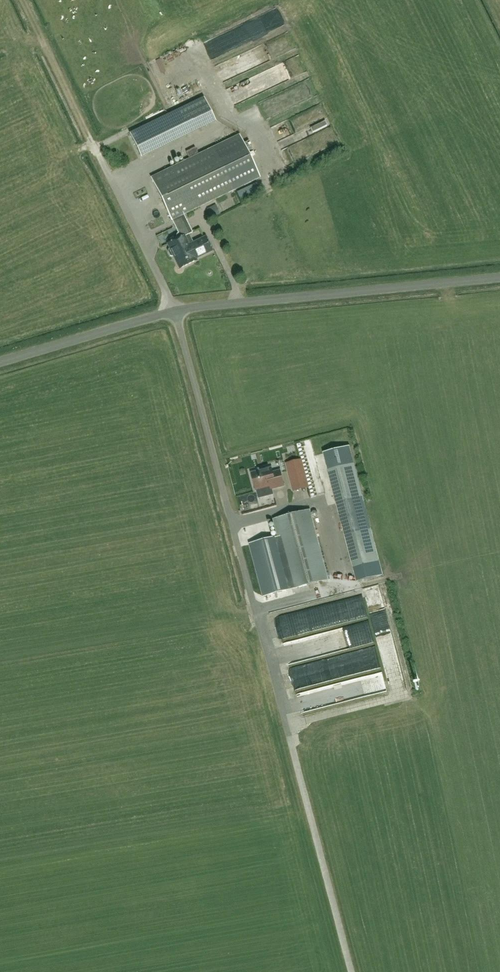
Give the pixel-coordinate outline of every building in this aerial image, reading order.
[(265,57),(280,52),(278,46),(283,44),(281,37),(244,51),(248,62),(257,58),(255,51),(261,48),(265,57)] [(141,156),(194,130),(215,120),(204,98),(130,134),(141,156)] [(173,256),(180,269),(197,261),(196,259),(212,251),(205,237),(193,243),(189,235),(193,233),(184,214),(260,177),(239,135),(151,178),(172,220),(180,238),(168,244),(170,249),(169,250),(168,252),(170,256),(172,257),(173,256)] [(284,153),(278,157),(282,164),(288,160),(284,153)] [(349,447),(326,453),(347,535),(371,529),(349,447)] [(304,477),(300,461),(290,463),(295,479),(304,477)] [(259,472),(252,474),(256,491),(258,490),(259,498),(273,494),(272,490),(285,486),(281,471),(273,473),(272,468),(266,470),(265,468),(258,469),(259,472)] [(326,482),(319,484),(324,505),(331,503),(326,482)] [(279,537),(250,544),(264,596),(328,580),(310,510),(274,520),(279,537)] [(371,529),(347,535),(356,570),(380,564),(371,529)] [(380,564),(356,570),(359,581),(383,575),(380,564)] [(316,658),(356,650),(353,639),(351,630),(297,642),(300,655),(315,652),(316,658)] [(360,691),(360,693),(381,689),(378,675),(342,683),(343,689),(347,688),(348,693),(360,691)]
